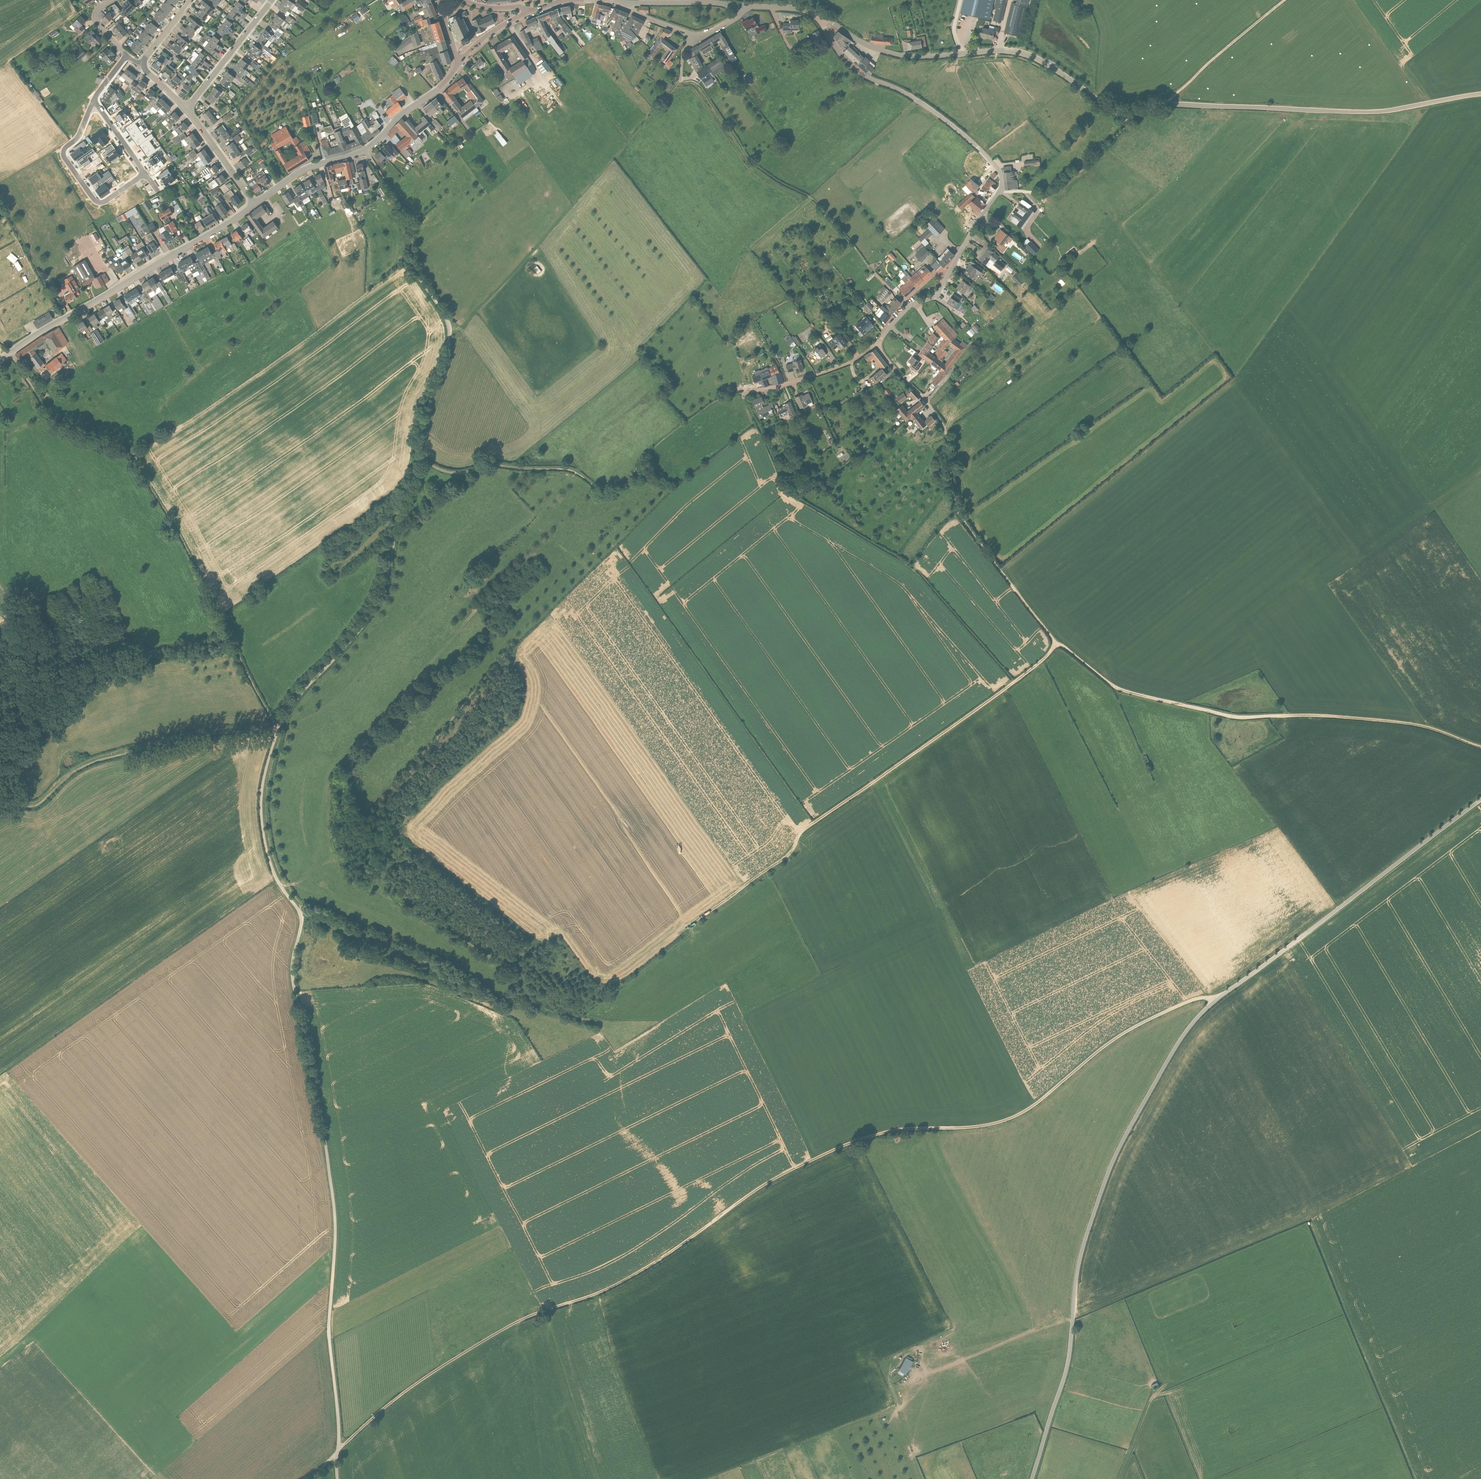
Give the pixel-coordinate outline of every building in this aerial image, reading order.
[(121,10),(127,16),(135,7),(128,0),(122,6),(124,8),(121,10)] [(208,14),(211,11),(212,12),(214,9),(216,7),(212,4),(210,6),(202,0),(200,3),(203,5),(201,8),(208,14)] [(245,4),(241,0),(240,0),(238,1),(233,7),(246,17),(248,14),(241,9),(244,6),(244,5),(245,4)] [(296,2),(305,8),(307,6),(300,0),(298,0),(296,2)] [(412,5),(409,0),(407,0),(402,3),(400,0),(388,0),(393,7),(398,4),(403,11),(412,6),(412,5)] [(961,12),(989,20),(994,0),(964,0),(961,12)] [(997,3),(993,20),(1001,22),(1006,0),(996,0),(995,3),(997,3)] [(164,2),(163,4),(171,11),(174,6),(167,1),(165,3),(164,2)] [(305,8),(296,2),(294,4),(303,11),(305,8)] [(1004,33),(1020,36),(1027,6),(1017,3),(1012,2),(1004,33)] [(292,10),(289,8),(282,3),(278,8),(285,13),(287,11),(290,13),(292,10)] [(437,14),(432,3),(424,6),(424,7),(419,9),(421,12),(423,11),(424,14),(421,16),(423,20),(429,17),(429,18),(437,14)] [(596,24),(597,19),(599,20),(600,14),(598,14),(599,10),(609,13),(610,7),(601,4),(600,5),(596,3),(592,16),(591,22),(596,24)] [(160,10),(167,15),(171,11),(163,4),(161,7),(162,7),(160,10)] [(570,18),(574,23),(577,21),(575,16),(572,17),(571,13),(570,6),(567,7),(566,6),(561,7),(563,14),(567,13),(570,18)] [(233,7),(229,14),(227,16),(232,20),(237,14),(243,19),(246,17),(233,7)] [(558,8),(549,11),(553,23),(555,23),(555,22),(557,21),(565,30),(566,30),(569,33),(572,31),(568,27),(560,19),(559,15),(560,15),(561,14),(563,14),(561,7),(558,8)] [(193,12),(205,21),(207,22),(211,16),(208,14),(201,8),(198,11),(195,9),(193,12)] [(612,26),(613,25),(620,10),(614,8),(614,9),(611,14),(609,18),(604,25),(602,29),(606,32),(608,27),(607,27),(609,24),(612,26)] [(156,13),(164,19),(167,15),(160,10),(159,12),(158,11),(156,13)] [(616,31),(619,38),(621,41),(622,45),(626,43),(626,44),(630,41),(637,36),(629,29),(630,27),(625,24),(628,20),(626,19),(628,13),(620,10),(613,25),(616,28),(614,30),(615,31),(616,31)] [(458,40),(459,40),(460,44),(463,43),(464,42),(470,40),(472,38),(471,35),(471,34),(470,34),(469,31),(469,30),(467,26),(465,23),(465,22),(463,18),(464,18),(463,18),(467,16),(465,11),(456,15),(454,16),(453,16),(449,18),(451,23),(451,24),(453,27),(453,28),(455,31),(454,32),(455,32),(457,36),(456,36),(457,36),(458,40)] [(557,27),(555,23),(553,23),(549,11),(543,14),(546,19),(548,25),(551,24),(554,29),(557,27)] [(107,24),(111,21),(110,20),(113,18),(111,15),(112,14),(109,12),(102,18),(107,24)] [(154,18),(161,24),(164,19),(156,13),(154,15),(155,16),(154,18)] [(285,20),(284,20),(284,19),(277,14),(273,19),(280,25),(282,27),(286,29),(284,28),(287,23),(289,25),(290,24),(289,24),(285,20)] [(540,27),(545,25),(546,24),(542,14),(535,17),(534,17),(539,26),(540,27)] [(288,15),(286,18),(291,22),(294,24),(296,22),(294,21),(294,20),(288,15)] [(407,15),(401,18),(404,24),(410,21),(407,15)] [(431,24),(429,18),(429,17),(423,20),(421,16),(421,15),(413,19),(414,20),(407,24),(410,28),(416,24),(416,23),(421,20),(423,27),(431,24)] [(484,27),(494,23),(495,23),(494,20),(496,19),(495,16),(493,17),(492,15),(481,19),(480,17),(472,20),(477,33),(485,30),(484,27)] [(644,21),(641,19),(640,19),(631,15),(628,20),(625,24),(630,27),(629,29),(637,36),(640,29),(644,21)] [(86,21),(81,16),(72,24),(75,28),(74,29),(79,34),(84,29),(81,26),(86,21)] [(188,25),(195,31),(198,28),(199,28),(201,26),(189,16),(187,19),(190,22),(188,25)] [(232,20),(227,16),(225,19),(226,19),(222,25),(233,35),(236,31),(230,27),(232,23),(231,22),(232,20)] [(525,21),(528,27),(529,30),(538,27),(539,26),(534,17),(525,21)] [(756,30),(756,33),(757,34),(760,33),(767,31),(765,25),(759,27),(753,18),(748,20),(748,19),(742,23),(746,30),(749,28),(751,31),(756,30)] [(117,34),(123,28),(119,24),(122,21),(120,19),(114,23),(117,26),(113,30),(117,34)] [(277,30),(275,33),(280,37),(282,34),(279,32),(281,30),(280,30),(282,27),(280,25),(273,19),(269,25),(276,30),(277,30)] [(798,27),(798,20),(790,20),(790,23),(783,23),(783,30),(798,30),(798,27)] [(431,24),(423,27),(410,35),(410,36),(408,37),(393,48),(396,52),(412,41),(414,46),(421,44),(418,34),(421,33),(425,46),(437,42),(444,39),(439,21),(431,24)] [(148,23),(148,24),(147,25),(155,32),(158,27),(151,22),(149,24),(148,23)] [(144,30),(151,36),(155,32),(147,25),(145,28),(146,28),(144,30)] [(182,25),(180,28),(192,38),(194,35),(193,34),(195,31),(188,25),(186,28),(182,25)] [(233,35),(222,25),(217,31),(223,36),(225,32),(232,37),(233,35)] [(545,25),(540,27),(542,31),(544,34),(546,37),(550,35),(546,28),(545,25)] [(123,28),(117,34),(121,39),(125,35),(127,37),(133,32),(130,30),(129,30),(125,26),(123,28)] [(520,32),(524,40),(528,37),(526,32),(529,30),(528,27),(524,29),(520,32)] [(993,30),(988,29),(986,38),(993,39),(994,34),(998,34),(999,28),(994,27),(993,30)] [(209,29),(202,40),(207,43),(214,32),(209,29)] [(273,35),(272,35),(265,29),(261,34),(268,40),(271,42),(275,37),(273,35)] [(662,46),(666,41),(662,39),(665,35),(668,36),(670,31),(665,29),(660,36),(661,37),(649,53),(653,56),(660,47),(661,48),(662,46)] [(94,39),(98,43),(99,44),(102,41),(96,34),(92,30),(84,37),(89,44),(94,39)] [(151,36),(144,30),(143,33),(142,32),(140,34),(148,40),(151,36)] [(818,30),(812,34),(817,42),(823,39),(818,30)] [(848,57),(857,66),(865,73),(866,72),(870,75),(873,69),(868,64),(870,61),(865,56),(864,58),(860,54),(858,55),(850,48),(851,47),(849,45),(852,41),(838,31),(833,36),(839,46),(848,57)] [(884,35),(882,35),(882,32),(877,31),(876,34),(871,34),(870,41),(875,41),(875,43),(891,44),(892,38),(883,38),(884,35)] [(736,56),(722,35),(720,32),(710,38),(713,43),(717,41),(718,44),(721,43),(723,46),(722,47),(729,59),(736,56)] [(138,39),(145,45),(148,40),(140,34),(138,36),(139,37),(138,39)] [(190,43),(177,34),(175,37),(179,39),(176,42),(185,49),(187,45),(188,46),(190,43)] [(264,45),(268,40),(261,34),(257,39),(264,44),(262,47),(271,53),(272,52),(271,51),(271,50),(264,45)] [(547,39),(548,40),(551,44),(555,41),(550,34),(550,35),(546,37),(547,39)] [(209,42),(221,51),(223,48),(217,43),(219,39),(214,35),(209,42)] [(512,36),(507,40),(511,46),(512,45),(512,46),(517,43),(512,36)] [(918,41),(911,42),(911,39),(903,41),(905,50),(908,49),(908,50),(926,46),(924,36),(917,37),(918,41)] [(528,37),(524,40),(525,43),(526,43),(528,48),(533,46),(531,41),(530,41),(528,37)] [(540,43),(538,38),(531,41),(533,46),(535,49),(536,51),(543,49),(540,43)] [(710,45),(713,43),(710,38),(694,48),(697,52),(701,50),(704,54),(712,49),(710,45)] [(133,43),(141,49),(145,45),(138,39),(136,41),(135,40),(133,43)] [(445,40),(444,39),(437,42),(425,46),(421,48),(422,51),(438,45),(440,50),(447,48),(447,47),(445,40)] [(500,53),(511,46),(507,40),(496,46),(500,53)] [(179,54),(181,51),(182,52),(184,49),(185,49),(176,42),(175,41),(173,44),(169,42),(167,45),(172,48),(170,50),(177,55),(178,53),(179,54)] [(563,52),(555,41),(551,44),(560,55),(563,52)] [(672,62),(669,60),(676,49),(666,41),(662,46),(668,50),(661,59),(670,65),(672,62)] [(204,48),(210,52),(212,48),(219,53),(221,51),(209,42),(204,48)] [(141,49),(133,43),(132,45),(133,45),(131,48),(138,53),(141,49)] [(522,49),(517,43),(512,46),(517,53),(522,49)] [(254,44),(250,49),(256,54),(256,55),(260,57),(264,52),(271,58),(273,55),(271,54),(271,53),(262,47),(260,49),(254,44)] [(428,56),(430,62),(436,60),(437,63),(444,64),(451,63),(451,62),(450,57),(447,50),(438,53),(438,51),(440,50),(438,45),(422,51),(421,52),(422,55),(419,56),(420,60),(428,56)] [(497,60),(503,57),(500,53),(496,46),(491,49),(497,60)] [(697,52),(694,48),(689,50),(693,56),(689,58),(697,71),(704,68),(697,56),(699,54),(697,52)] [(86,54),(82,49),(73,57),(77,62),(86,54)] [(108,52),(106,49),(100,55),(109,64),(114,59),(112,56),(115,54),(110,49),(108,52)] [(253,59),(256,55),(256,54),(250,49),(246,54),(253,59)] [(517,53),(523,60),(527,57),(522,49),(517,53)] [(158,70),(163,63),(165,65),(171,57),(162,51),(157,58),(158,59),(152,65),(158,70)] [(196,58),(208,67),(210,64),(204,60),(207,56),(201,52),(196,58)] [(393,55),(388,60),(394,65),(399,61),(393,55)] [(507,79),(513,75),(509,69),(510,69),(503,57),(497,60),(506,74),(504,75),(507,79)] [(536,70),(527,57),(523,60),(510,69),(509,69),(513,75),(518,82),(536,70)] [(208,67),(196,58),(192,64),(197,69),(200,65),(206,70),(208,67)] [(480,58),(476,62),(477,63),(474,64),(477,68),(478,67),(482,64),(484,63),(480,58)] [(707,65),(711,71),(723,64),(719,58),(707,65)] [(249,65),(242,59),(238,64),(245,70),(249,65)] [(437,63),(436,60),(430,62),(435,76),(437,80),(443,78),(437,63)] [(545,61),(537,67),(543,75),(551,69),(545,61)] [(241,75),(245,70),(238,64),(234,69),(241,75)] [(696,72),(700,78),(709,73),(711,71),(707,65),(704,68),(697,71),(696,72)] [(167,78),(173,71),(168,67),(164,72),(162,74),(167,78)] [(126,79),(131,72),(127,68),(123,73),(121,71),(117,77),(119,79),(122,76),(126,79)] [(131,88),(135,82),(133,81),(136,76),(131,72),(126,79),(124,82),(128,85),(127,87),(130,89),(131,88)] [(182,83),(186,78),(183,76),(178,72),(171,82),(176,86),(180,81),(182,83)] [(234,77),(228,72),(224,77),(230,82),(234,77)] [(709,73),(700,78),(706,86),(714,81),(709,73)] [(242,75),(240,78),(247,83),(248,84),(250,81),(242,75)] [(226,88),(230,82),(224,77),(220,82),(226,88)] [(189,84),(187,82),(189,80),(186,78),(182,83),(182,84),(184,85),(181,90),(186,94),(194,84),(191,82),(189,84)] [(247,83),(240,78),(238,80),(245,86),(247,83)] [(472,100),(470,101),(475,108),(476,107),(484,101),(469,82),(467,84),(463,78),(457,82),(451,86),(448,89),(452,95),(456,92),(461,88),(462,89),(464,88),(468,92),(467,93),(472,100)] [(140,92),(141,91),(147,84),(141,80),(138,85),(135,82),(131,88),(139,94),(140,92)] [(119,99),(124,97),(116,86),(113,90),(111,88),(103,98),(109,103),(116,94),(119,99)] [(211,93),(219,99),(224,92),(219,87),(218,89),(215,88),(211,93)] [(156,93),(151,88),(145,95),(145,96),(143,98),(150,103),(152,102),(155,98),(153,96),(156,93)] [(397,111),(402,107),(399,102),(401,101),(400,100),(406,96),(400,88),(392,94),(386,100),(389,104),(386,106),(388,109),(385,111),(390,117),(398,111),(397,111)] [(456,99),(452,95),(448,89),(443,93),(450,104),(455,100),(455,99),(456,99)] [(37,90),(33,93),(40,101),(42,100),(39,96),(40,95),(37,90)] [(211,93),(207,98),(212,102),(209,105),(210,106),(218,112),(220,110),(221,109),(216,105),(215,107),(214,106),(215,105),(215,104),(219,99),(211,93)] [(150,103),(146,107),(144,109),(145,111),(149,108),(150,109),(153,107),(156,109),(158,111),(161,108),(166,103),(161,98),(156,103),(154,105),(152,102),(150,103)] [(446,105),(444,102),(441,98),(438,100),(436,98),(432,101),(431,101),(431,102),(437,110),(438,109),(440,113),(443,111),(440,107),(442,106),(443,107),(446,105)] [(470,101),(462,108),(455,100),(450,104),(461,119),(472,110),(474,113),(478,110),(476,107),(475,108),(470,101)] [(429,116),(437,110),(431,102),(423,107),(429,116)] [(165,113),(171,108),(166,103),(161,108),(165,113)] [(214,114),(211,109),(203,114),(207,120),(213,115),(214,114)] [(312,119),(314,127),(319,125),(316,112),(315,109),(309,112),(312,119)] [(116,116),(119,121),(128,114),(125,110),(116,116)] [(374,118),(372,120),(377,127),(380,125),(381,125),(376,120),(379,117),(376,111),(372,115),(374,118)] [(165,120),(168,123),(166,125),(168,127),(167,128),(170,130),(174,127),(172,124),(180,118),(174,112),(166,119),(165,120)] [(221,118),(223,120),(232,114),(230,112),(227,114),(221,118)] [(128,114),(119,121),(123,126),(126,123),(128,125),(133,121),(128,114)] [(232,114),(223,120),(225,123),(233,116),(232,114)] [(364,145),(358,133),(354,125),(347,114),(339,118),(341,121),(345,129),(342,130),(341,130),(343,135),(348,134),(352,132),(357,141),(354,143),(349,144),(352,150),(356,149),(360,147),(364,145)] [(213,115),(207,120),(211,125),(217,121),(213,115)] [(454,115),(447,121),(450,126),(455,122),(457,124),(460,122),(454,115)] [(142,119),(140,117),(124,128),(127,131),(129,134),(139,127),(136,123),(142,119)] [(433,128),(425,117),(422,120),(423,121),(415,128),(423,137),(426,135),(423,130),(426,127),(430,131),(433,128)] [(302,119),(304,127),(310,125),(310,123),(308,124),(307,118),(302,119)] [(425,152),(416,139),(418,137),(405,122),(402,119),(402,118),(395,125),(387,134),(391,137),(400,149),(400,150),(407,145),(415,152),(413,155),(408,160),(413,164),(420,155),(425,152)] [(364,120),(364,121),(374,137),(375,137),(381,131),(377,127),(372,120),(369,122),(367,119),(364,120)] [(408,119),(405,122),(418,137),(420,139),(423,137),(415,128),(408,119)] [(442,127),(435,120),(433,122),(439,129),(442,127)] [(364,127),(358,133),(364,145),(369,141),(374,137),(364,121),(362,122),(364,127)] [(188,127),(184,122),(178,127),(177,125),(174,127),(176,129),(179,133),(176,136),(175,137),(175,138),(173,140),(174,142),(185,134),(183,132),(188,127)] [(218,136),(227,130),(223,124),(214,130),(218,136)] [(246,128),(244,125),(239,129),(240,130),(231,136),(233,138),(237,134),(246,128)] [(327,139),(321,141),(323,148),(326,158),(342,154),(335,133),(333,129),(331,126),(323,128),(327,139)] [(143,133),(149,129),(147,127),(141,131),(139,127),(129,134),(131,137),(133,140),(134,140),(143,133)] [(291,140),(291,141),(293,139),(286,127),(271,136),(278,147),(291,140)] [(333,129),(335,133),(342,154),(348,152),(347,150),(348,150),(349,151),(351,150),(352,150),(349,144),(346,145),(343,135),(341,130),(342,130),(341,127),(333,129)] [(103,146),(109,142),(105,137),(107,136),(103,130),(92,138),(96,143),(100,141),(103,146)] [(230,136),(227,130),(218,136),(222,142),(230,136)] [(498,132),(495,135),(499,141),(503,138),(498,132)] [(139,146),(153,136),(152,133),(146,137),(143,133),(134,140),(136,143),(135,143),(138,147),(139,146)] [(187,137),(185,134),(174,142),(176,145),(184,139),(188,144),(190,143),(196,138),(192,133),(187,137)] [(230,152),(236,148),(234,145),(241,140),(237,134),(233,138),(235,141),(226,146),(230,152)] [(153,136),(139,146),(142,149),(144,152),(153,145),(151,141),(155,138),(153,136)] [(200,144),(196,138),(190,143),(195,148),(200,144)] [(71,153),(76,160),(84,154),(80,150),(86,146),(83,141),(73,149),(74,151),(71,153)] [(300,165),(304,163),(309,160),(309,159),(307,157),(312,154),(304,141),(300,143),(294,146),(294,147),(299,156),(295,158),(288,163),(280,149),(276,151),(286,168),(288,172),(289,172),(300,165)] [(382,149),(385,153),(387,154),(386,156),(389,160),(393,156),(395,157),(399,153),(394,147),(391,149),(387,144),(385,146),(383,145),(383,147),(383,148),(382,149)] [(146,155),(148,158),(162,148),(161,146),(156,149),(153,145),(144,152),(146,155)] [(236,148),(230,152),(234,158),(242,152),(244,155),(251,150),(249,148),(249,147),(245,150),(241,145),(236,148)] [(111,163),(121,156),(116,150),(114,151),(112,148),(113,148),(112,147),(102,154),(105,158),(107,157),(111,163)] [(240,157),(242,160),(238,163),(242,168),(249,163),(245,158),(257,149),(256,147),(253,149),(251,150),(244,155),(240,157)] [(84,154),(76,160),(81,166),(83,165),(85,167),(91,162),(88,158),(95,152),(93,148),(84,154)] [(208,154),(204,149),(198,153),(199,154),(198,154),(198,153),(197,154),(195,151),(189,156),(186,158),(190,163),(200,156),(202,158),(208,154)] [(378,163),(382,168),(385,166),(383,163),(385,162),(382,159),(385,157),(380,151),(375,155),(380,161),(378,163)] [(149,160),(153,165),(162,159),(157,152),(153,155),(154,156),(149,160)] [(201,171),(206,167),(205,165),(206,164),(212,160),(208,154),(202,158),(202,159),(199,161),(202,165),(194,171),(196,175),(201,171)] [(84,171),(89,178),(97,171),(94,166),(102,161),(99,157),(91,162),(85,167),(86,169),(84,171)] [(156,171),(165,164),(161,159),(152,166),(156,171)] [(126,179),(133,174),(126,164),(125,165),(122,161),(113,167),(122,180),(125,178),(126,179)] [(355,173),(352,162),(352,161),(349,162),(348,161),(343,162),(339,163),(334,164),(336,172),(336,174),(341,173),(340,169),(345,168),(347,178),(338,180),(340,188),(349,186),(348,185),(354,184),(352,174),(355,173)] [(964,173),(968,177),(979,165),(975,161),(964,173)] [(362,163),(356,164),(362,189),(368,188),(365,178),(366,178),(362,163)] [(213,174),(219,170),(215,164),(208,169),(206,167),(201,171),(204,176),(211,172),(213,174),(210,176),(211,178),(215,176),(213,174)] [(330,165),(325,166),(328,179),(333,178),(332,173),(336,172),(334,164),(330,165)] [(1012,171),(1011,166),(1004,167),(1005,183),(1015,182),(1014,171),(1012,171)] [(160,175),(163,180),(172,173),(169,169),(160,175)] [(100,175),(97,171),(89,178),(93,184),(97,181),(99,184),(112,175),(108,170),(100,175)] [(172,173),(163,180),(167,185),(173,182),(174,184),(180,180),(177,176),(175,177),(172,173)] [(319,186),(325,184),(323,180),(321,173),(315,176),(319,186)] [(219,185),(226,180),(222,174),(213,180),(211,178),(207,181),(210,186),(217,182),(219,185)] [(267,184),(270,182),(265,174),(259,178),(264,186),(265,185),(267,184)] [(112,175),(99,184),(101,186),(96,190),(101,196),(110,190),(106,185),(112,181),(112,182),(115,180),(112,175)] [(256,176),(253,178),(248,182),(251,187),(255,192),(261,188),(259,186),(260,186),(257,183),(260,181),(257,176),(256,176)] [(973,201),(982,209),(988,200),(996,189),(998,185),(989,178),(986,182),(982,187),(987,192),(987,193),(984,197),(981,200),(977,196),(973,201)] [(308,190),(310,188),(313,193),(317,190),(320,197),(324,204),(327,202),(324,195),(321,189),(319,186),(315,188),(314,186),(310,179),(303,182),(305,185),(307,189),(308,190)] [(977,189),(980,185),(971,179),(966,185),(972,192),(975,195),(978,190),(977,189)] [(309,196),(305,191),(305,190),(303,187),(301,184),(294,188),(299,196),(302,201),(309,196)] [(969,195),(958,205),(962,210),(972,200),(969,203),(974,208),(972,210),(977,215),(979,212),(980,212),(982,209),(973,201),(972,200),(975,197),(972,193),(972,192),(966,185),(963,188),(969,195)] [(142,201),(145,199),(137,187),(132,190),(133,191),(130,192),(135,201),(140,198),(142,201)] [(231,200),(235,205),(241,201),(236,194),(234,195),(231,190),(223,195),(229,202),(231,200)] [(122,197),(129,209),(132,207),(130,204),(135,201),(130,192),(127,194),(126,194),(122,197)] [(297,207),(300,205),(296,198),(293,200),(288,192),(282,195),(288,206),(294,202),(297,207)] [(201,204),(207,200),(204,196),(200,199),(198,200),(201,204)] [(218,210),(222,216),(228,212),(221,203),(223,202),(220,196),(215,200),(218,204),(215,206),(218,210)] [(126,210),(129,209),(122,197),(117,200),(114,202),(119,210),(125,207),(126,210)] [(106,206),(113,218),(116,217),(114,214),(119,210),(114,202),(111,204),(111,203),(106,206)] [(1020,202),(1017,206),(1026,213),(1025,215),(1029,218),(1034,211),(1030,208),(1029,208),(1020,202)] [(263,228),(256,218),(266,211),(269,215),(271,213),(265,204),(262,206),(262,205),(255,210),(252,212),(247,215),(263,238),(278,228),(273,221),(263,228)] [(206,209),(206,210),(209,215),(202,219),(204,221),(207,226),(217,220),(209,207),(209,208),(208,207),(206,207),(206,209)] [(172,214),(169,208),(159,214),(162,220),(163,219),(168,216),(172,214)] [(1013,220),(1018,224),(1017,225),(1023,229),(1025,225),(1024,224),(1029,218),(1025,215),(1023,217),(1014,210),(1011,214),(1015,217),(1013,220)] [(201,223),(204,221),(202,219),(200,215),(197,216),(199,221),(195,223),(199,230),(204,227),(201,223)] [(166,230),(169,235),(176,232),(178,230),(173,221),(171,222),(168,216),(163,219),(166,224),(164,226),(166,230)] [(925,225),(929,229),(933,233),(936,236),(944,229),(934,217),(925,225)] [(247,222),(241,227),(245,233),(248,231),(249,232),(252,230),(247,222)] [(152,233),(155,231),(150,224),(147,226),(151,232),(152,233)] [(134,226),(129,229),(132,236),(138,233),(134,226)] [(918,239),(922,243),(926,239),(933,233),(929,229),(918,239)] [(1003,252),(1006,247),(1003,245),(1010,236),(1001,229),(994,239),(1001,244),(998,248),(1003,252)] [(243,239),(237,230),(231,234),(237,243),(243,239)] [(177,235),(176,232),(169,235),(168,236),(166,231),(161,234),(163,238),(165,243),(175,238),(174,237),(177,235)] [(147,245),(151,252),(157,248),(153,241),(156,240),(152,233),(151,232),(147,235),(151,243),(147,245)] [(96,233),(91,235),(94,242),(99,239),(96,233)] [(127,235),(118,240),(120,243),(128,238),(127,235)] [(227,236),(221,240),(224,246),(227,244),(232,252),(237,249),(234,243),(231,244),(227,236)] [(249,237),(245,239),(249,246),(250,246),(253,243),(249,237)] [(1033,241),(1039,247),(1042,244),(1036,238),(1033,241)] [(249,246),(245,239),(242,241),(248,250),(251,248),(250,246),(249,246)] [(225,252),(227,251),(224,246),(221,240),(214,243),(218,251),(215,253),(219,259),(222,257),(218,252),(222,250),(223,252),(225,252)] [(141,259),(147,255),(143,248),(145,246),(142,241),(139,243),(137,245),(134,247),(137,251),(141,259)] [(1030,241),(1025,246),(1033,256),(1039,250),(1031,241),(1030,241)] [(933,249),(928,243),(925,246),(930,252),(933,249)] [(922,244),(915,250),(917,252),(924,246),(922,244)] [(124,249),(125,250),(125,251),(128,256),(131,254),(136,262),(141,259),(137,251),(133,253),(129,246),(124,249)] [(202,250),(208,261),(214,257),(208,247),(202,250)] [(991,250),(987,247),(987,248),(989,249),(987,251),(986,251),(987,252),(986,253),(984,252),(979,259),(979,260),(986,265),(990,259),(995,262),(999,256),(995,253),(995,252),(992,249),(991,250)] [(941,265),(943,267),(946,263),(947,264),(955,255),(947,248),(946,248),(947,249),(939,257),(942,259),(939,263),(938,263),(941,265)] [(1073,249),(1060,260),(1063,263),(1075,253),(1073,249)] [(196,253),(202,264),(208,261),(202,250),(196,253)] [(125,251),(122,252),(124,255),(121,256),(123,260),(120,262),(121,263),(125,269),(130,265),(126,257),(128,256),(125,251)] [(891,252),(887,255),(893,261),(896,258),(891,252)] [(198,271),(199,273),(202,271),(199,266),(197,262),(195,264),(194,262),(191,256),(185,260),(188,265),(192,274),(198,271)] [(112,259),(111,259),(108,261),(113,270),(116,268),(119,273),(125,269),(121,263),(120,262),(119,259),(114,262),(112,259)] [(931,265),(936,271),(941,265),(938,263),(939,263),(938,262),(939,262),(936,259),(936,260),(931,265)] [(73,266),(84,285),(93,280),(97,287),(109,281),(105,273),(100,275),(95,278),(92,274),(93,273),(85,260),(73,266)] [(183,270),(179,272),(183,280),(186,286),(189,284),(183,273),(187,271),(185,267),(188,265),(185,260),(179,263),(183,270)] [(965,273),(969,276),(973,279),(977,272),(980,274),(983,269),(974,263),(973,265),(971,264),(965,273)] [(202,271),(204,273),(204,274),(206,278),(207,280),(210,278),(209,276),(202,264),(199,266),(202,271)] [(924,278),(931,273),(926,267),(926,268),(924,265),(916,272),(919,276),(921,274),(924,278)] [(165,271),(168,277),(174,273),(171,267),(165,271)] [(162,280),(168,277),(165,271),(159,274),(162,280)] [(903,272),(905,275),(916,286),(924,278),(921,274),(919,276),(916,272),(913,275),(911,277),(905,271),(903,272)] [(916,286),(905,275),(901,279),(905,284),(899,289),(905,296),(916,286)] [(1017,275),(1013,278),(1020,286),(1023,282),(1017,275)] [(64,295),(65,297),(64,297),(67,302),(76,296),(76,295),(79,293),(77,290),(80,289),(74,279),(73,280),(71,276),(64,280),(66,284),(66,285),(70,291),(64,295)] [(165,290),(163,286),(160,282),(158,284),(153,277),(148,281),(154,290),(156,294),(157,288),(159,287),(162,291),(165,290)] [(889,278),(885,281),(893,289),(896,286),(889,278)] [(969,285),(963,280),(957,288),(963,293),(969,285)] [(148,281),(142,285),(146,291),(143,293),(149,303),(150,303),(153,301),(151,298),(149,293),(154,290),(148,281)] [(141,295),(140,294),(136,288),(131,292),(136,300),(140,297),(142,299),(143,298),(145,302),(147,304),(149,303),(143,293),(141,295)] [(889,291),(886,289),(884,292),(879,297),(880,298),(878,300),(882,303),(892,293),(889,290),(889,291)] [(129,301),(126,303),(128,307),(131,311),(134,316),(137,314),(134,309),(132,306),(131,304),(136,300),(131,292),(125,295),(129,301)] [(953,293),(952,295),(947,302),(955,308),(961,299),(953,293)] [(885,307),(884,307),(892,313),(894,311),(901,302),(895,298),(888,306),(887,305),(885,307)] [(120,299),(114,302),(118,309),(121,307),(123,310),(125,310),(130,318),(134,316),(131,311),(128,307),(126,308),(124,305),(120,299)] [(866,304),(863,307),(869,314),(872,311),(870,310),(866,304)] [(110,305),(104,309),(111,320),(112,323),(117,320),(120,324),(124,322),(117,310),(114,312),(110,305)] [(876,314),(886,321),(890,316),(892,313),(884,307),(885,307),(882,305),(880,308),(881,309),(876,314)] [(101,318),(104,317),(106,320),(108,323),(111,320),(104,309),(98,312),(101,318)] [(37,328),(53,319),(49,313),(33,322),(37,328)] [(95,328),(99,327),(96,323),(100,321),(95,313),(89,317),(95,328)] [(859,330),(863,334),(873,325),(866,316),(862,320),(863,321),(857,327),(859,330)] [(943,350),(944,349),(943,349),(949,343),(949,344),(953,339),(954,339),(953,339),(957,335),(943,319),(934,327),(937,330),(935,333),(934,333),(928,341),(933,345),(939,338),(939,337),(941,334),(945,339),(942,343),(940,342),(937,345),(941,348),(940,349),(943,350)] [(90,330),(83,321),(77,325),(81,331),(85,329),(87,332),(90,330)] [(68,342),(59,327),(43,336),(31,344),(35,349),(47,341),(51,349),(50,350),(53,354),(54,353),(54,354),(68,342)] [(97,329),(94,331),(101,343),(105,341),(101,336),(97,329)] [(96,346),(101,343),(94,331),(90,333),(95,340),(93,341),(96,346)] [(827,339),(831,344),(834,348),(838,345),(840,348),(847,344),(839,333),(833,338),(831,336),(827,339)] [(953,339),(949,344),(951,345),(950,345),(956,350),(945,364),(945,365),(950,368),(965,348),(968,345),(965,343),(962,346),(953,339)] [(928,352),(933,345),(928,341),(922,350),(919,354),(922,357),(922,356),(926,359),(926,360),(929,362),(930,362),(931,363),(935,357),(928,352)] [(34,350),(35,349),(31,344),(15,355),(19,360),(27,355),(29,358),(30,357),(41,372),(44,369),(43,367),(45,365),(34,350)] [(826,354),(819,345),(814,349),(815,350),(813,352),(818,358),(820,357),(821,358),(826,354)] [(873,357),(882,368),(882,369),(887,365),(874,349),(864,356),(867,361),(873,357)] [(937,358),(941,362),(944,359),(942,358),(947,352),(944,349),(943,350),(937,358)] [(51,373),(66,360),(61,353),(45,366),(51,373)] [(919,360),(922,357),(919,354),(916,358),(913,355),(909,361),(912,364),(910,366),(917,371),(921,366),(918,363),(920,361),(919,360)] [(945,365),(945,364),(941,362),(937,358),(935,357),(931,363),(941,370),(932,382),(936,385),(943,375),(945,373),(945,374),(950,368),(945,365)] [(800,359),(793,361),(793,363),(786,365),(787,372),(793,370),(795,369),(796,372),(803,370),(802,365),(800,359)] [(768,368),(770,375),(773,374),(773,375),(779,374),(776,365),(768,368)] [(770,375),(768,368),(767,368),(765,369),(763,369),(759,371),(758,373),(755,374),(754,374),(755,375),(752,376),(754,382),(759,381),(759,383),(759,384),(761,383),(763,387),(768,386),(765,378),(770,376),(770,375)] [(869,379),(872,382),(873,384),(876,381),(882,377),(886,374),(882,369),(882,368),(873,376),(872,376),(869,379)] [(773,375),(771,376),(773,385),(783,382),(781,373),(779,374),(773,375)] [(918,397),(910,389),(904,393),(897,398),(900,402),(907,397),(910,394),(915,400),(918,397)] [(802,394),(795,397),(800,408),(807,405),(806,404),(812,401),(809,393),(802,396),(802,394)] [(762,408),(761,405),(760,404),(764,403),(761,396),(752,400),(756,409),(760,418),(769,414),(770,416),(773,414),(772,410),(775,409),(771,401),(768,403),(769,404),(762,408)] [(786,405),(778,408),(780,413),(788,409),(791,417),(796,415),(790,401),(785,403),(786,405)] [(916,412),(925,405),(921,401),(912,408),(916,414),(917,413),(916,412)] [(916,414),(912,408),(908,411),(903,405),(897,410),(906,421),(912,416),(912,417),(916,414)] [(917,413),(916,414),(912,417),(921,428),(926,425),(926,424),(924,422),(917,413)] [(936,420),(931,416),(926,421),(927,423),(929,426),(936,420)] [(936,466),(932,470),(936,474),(940,471),(936,466)] [(905,1373),(907,1374),(914,1358),(907,1355),(899,1373),(904,1375),(905,1373)]
